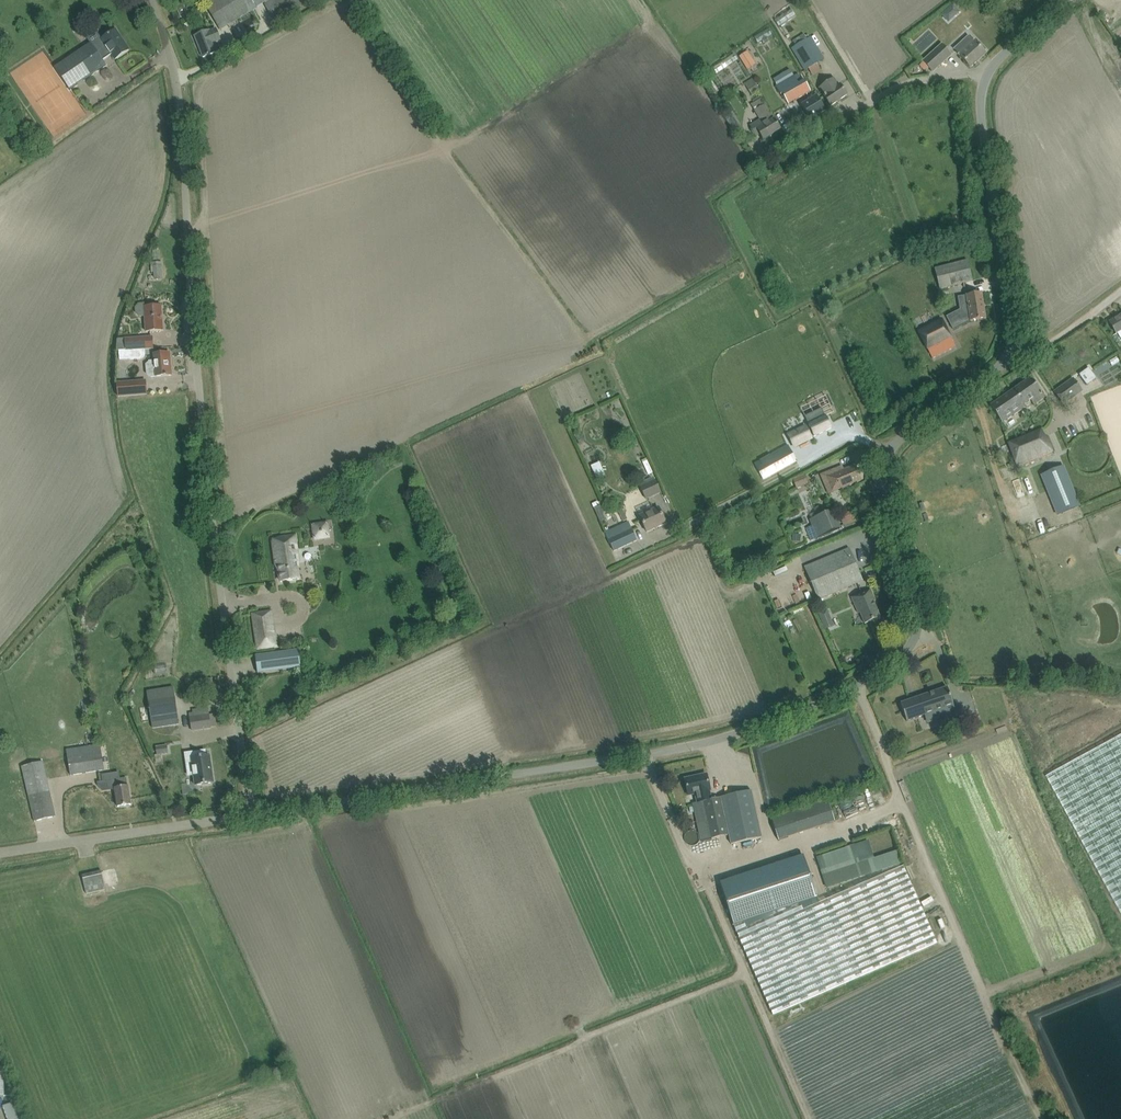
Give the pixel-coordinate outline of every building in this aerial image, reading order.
[(220,29),(268,0),(203,0),(220,29)] [(265,5),(275,21),(309,0),(273,0),(265,5)] [(203,57),(218,51),(215,44),(221,41),(216,29),(210,31),(209,30),(194,36),(203,57)] [(103,61),(111,55),(115,60),(129,50),(115,30),(101,39),(96,31),(86,37),(91,43),(103,61)] [(823,59),(811,38),(791,50),(803,71),(823,59)] [(984,52),(986,50),(979,42),(976,44),(974,41),(967,48),(962,42),(954,49),(959,55),(970,68),(985,54),(984,52)] [(91,43),(55,68),(69,90),(106,65),(103,61),(91,43)] [(941,44),(923,61),(932,72),(951,55),(941,44)] [(754,66),(747,54),(741,58),(748,70),(754,66)] [(800,73),(778,86),(788,105),(810,92),(800,73)] [(847,95),(835,78),(827,83),(832,91),(824,96),(830,106),(847,95)] [(760,92),(756,84),(748,89),(752,97),(760,92)] [(825,110),(816,96),(802,105),(810,120),(825,110)] [(780,129),(765,104),(761,99),(751,105),(755,110),(764,125),(757,130),(763,140),(780,129)] [(972,280),(967,260),(934,268),(939,289),(972,280)] [(986,319),(981,293),(966,295),(966,296),(961,297),(963,311),(947,319),(952,329),(970,320),(970,321),(986,319)] [(139,305),(135,309),(136,314),(140,317),(145,316),(146,331),(163,330),(161,306),(143,307),(143,305),(139,305)] [(1109,322),(1116,334),(1120,331),(1120,315),(1109,322)] [(932,358),(955,346),(942,319),(918,331),(932,358)] [(117,340),(116,351),(153,348),(152,337),(125,339),(125,341),(118,341),(118,340),(117,340)] [(147,370),(147,374),(151,377),(155,377),(172,375),(170,353),(154,354),(154,361),(149,362),(150,367),(147,370)] [(1088,368),(1079,375),(1087,385),(1096,379),(1088,368)] [(990,405),(1002,422),(1025,407),(1024,405),(1031,400),(1034,405),(1044,398),(1030,378),(990,405)] [(1055,392),(1062,403),(1080,390),(1073,379),(1055,392)] [(146,380),(117,382),(118,397),(147,395),(146,380)] [(809,434),(812,432),(814,436),(831,428),(822,410),(815,413),(818,420),(809,425),(811,429),(808,430),(806,427),(788,435),(793,446),(811,437),(809,434)] [(1008,444),(1017,465),(1053,451),(1047,436),(1044,438),(1040,431),(1008,444)] [(754,464),(763,480),(797,461),(788,445),(754,464)] [(854,465),(843,470),(841,467),(821,476),(829,494),(861,480),(854,465)] [(1057,516),(1080,506),(1064,466),(1041,475),(1057,516)] [(661,492),(654,477),(639,484),(646,499),(661,492)] [(658,507),(639,516),(647,532),(666,523),(658,507)] [(841,528),(833,510),(809,520),(812,526),(805,529),(809,537),(815,534),(817,538),(841,528)] [(609,541),(613,551),(637,541),(632,531),(629,521),(605,532),(609,541)] [(326,522),(313,524),(315,538),(328,536),(326,522)] [(281,541),(273,542),(276,565),(278,565),(281,582),(299,579),(295,551),(297,551),(295,536),(280,538),(281,541)] [(804,567),(818,600),(863,581),(849,548),(804,567)] [(860,612),(865,624),(880,617),(873,602),(875,601),(870,589),(851,597),(858,613),(860,612)] [(258,649),(275,646),(270,612),(253,614),(258,649)] [(255,655),(257,673),(301,667),(299,650),(255,655)] [(207,688),(208,691),(214,690),(212,679),(199,681),(201,690),(207,688)] [(173,687),(147,691),(153,728),(179,724),(173,687)] [(947,687),(900,703),(907,721),(934,712),(936,716),(954,709),(955,713),(956,713),(947,687)] [(211,728),(209,715),(190,717),(192,731),(211,728)] [(1047,776),(1120,912),(1120,735),(1047,776)] [(104,770),(100,745),(67,750),(70,775),(104,770)] [(195,785),(214,783),(210,756),(206,756),(205,751),(191,753),(192,765),(187,766),(188,776),(194,775),(195,785)] [(34,821),(55,816),(43,761),(22,766),(34,821)] [(757,818),(751,790),(711,799),(709,791),(710,790),(706,774),(697,776),(698,778),(694,778),(694,777),(685,779),(688,795),(695,794),(697,802),(693,803),(701,841),(728,835),(725,819),(729,835),(731,844),(761,837),(757,818)] [(99,782),(100,788),(102,790),(111,789),(111,790),(115,789),(118,807),(131,805),(126,778),(99,782)] [(835,821),(828,800),(771,818),(778,840),(835,821)] [(869,855),(865,842),(853,846),(858,859),(869,855)] [(847,848),(817,858),(821,870),(851,861),(847,848)] [(900,864),(896,851),(872,859),(876,872),(900,864)] [(803,855),(720,883),(734,925),(817,898),(803,855)] [(827,888),(872,873),(868,860),(823,875),(827,888)] [(818,898),(734,925),(773,1016),(937,944),(906,874),(902,866),(819,903),(818,898)] [(83,880),(86,894),(105,889),(102,875),(83,880)] [(17,1104),(7,1107),(10,1118),(21,1118),(17,1104)]
